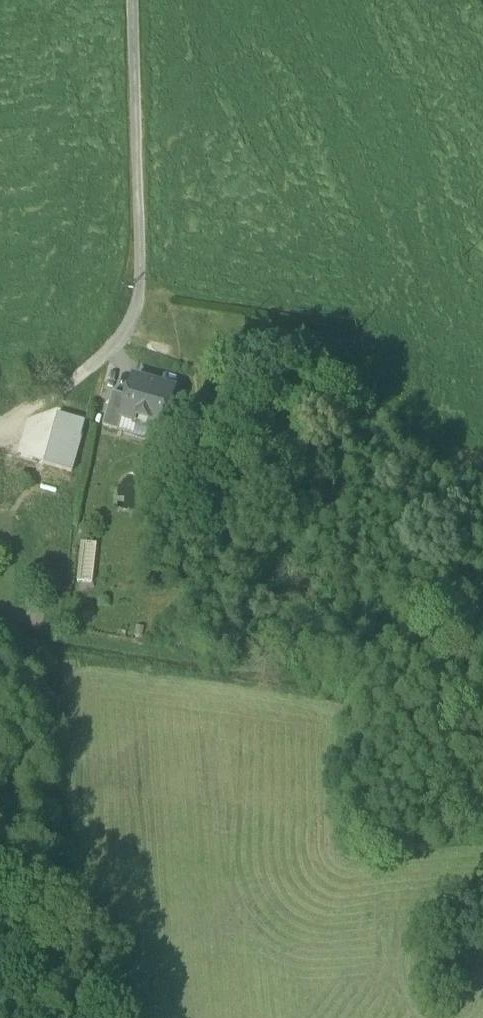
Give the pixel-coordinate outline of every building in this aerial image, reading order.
[(123,417),(164,429),(176,388),(135,377),(129,397),(123,417)] [(104,427),(119,431),(123,417),(129,397),(114,392),(104,427)] [(44,470),(68,477),(88,412),(60,404),(44,470)]
